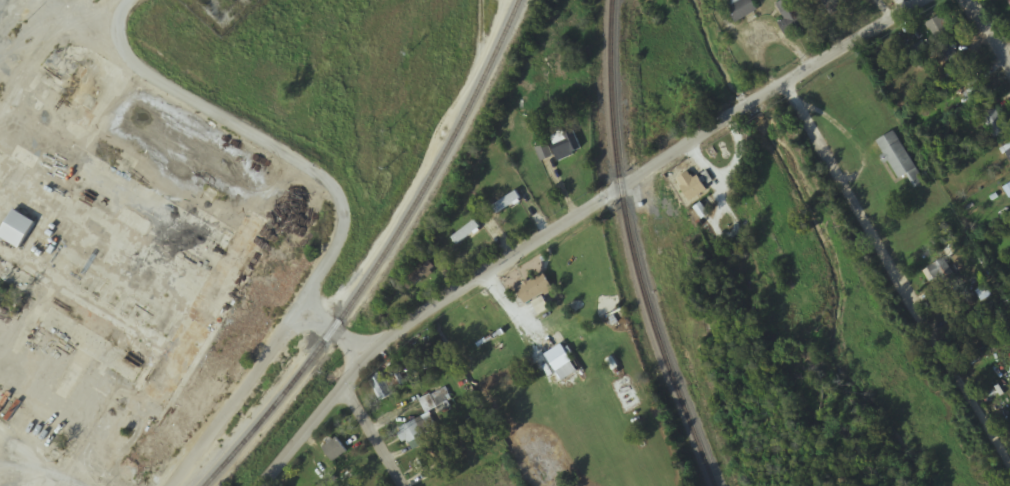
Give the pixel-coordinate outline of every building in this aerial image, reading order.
[(726,7),(738,0),(752,0),(757,9),(735,22),(726,7)] [(775,2),(778,0),(794,0),(809,25),(794,33),(792,30),(785,34),(777,21),(784,17),(775,2)] [(848,0),(823,0),(831,16),(851,6),(848,0)] [(926,20),(938,13),(941,17),(943,16),(946,22),(945,23),(952,36),(940,43),(926,20)] [(908,52),(914,62),(928,54),(923,44),(908,52)] [(997,140),(1009,130),(997,110),(983,119),(997,140)] [(583,153),(574,130),(551,138),(559,162),(583,153)] [(910,175),(917,189),(925,184),(896,132),(878,142),(899,181),(910,175)] [(538,149),(541,159),(551,156),(548,147),(538,149)] [(709,192),(705,187),(712,182),(706,174),(695,181),(690,172),(677,180),(691,203),(709,192)] [(454,243),(460,249),(482,226),(476,220),(454,243)] [(929,270),(949,291),(960,281),(940,260),(929,270)] [(407,282),(412,289),(436,271),(430,264),(407,282)] [(516,291),(527,306),(553,287),(542,273),(516,291)] [(545,357),(557,373),(574,361),(562,345),(545,357)] [(370,382),(382,402),(397,393),(384,373),(370,382)] [(435,412),(453,403),(446,389),(428,399),(435,412)] [(398,430),(406,446),(437,431),(429,415),(398,430)] [(337,467),(351,457),(338,439),(324,449),(337,467)] [(417,477),(438,464),(430,452),(410,464),(417,477)]
